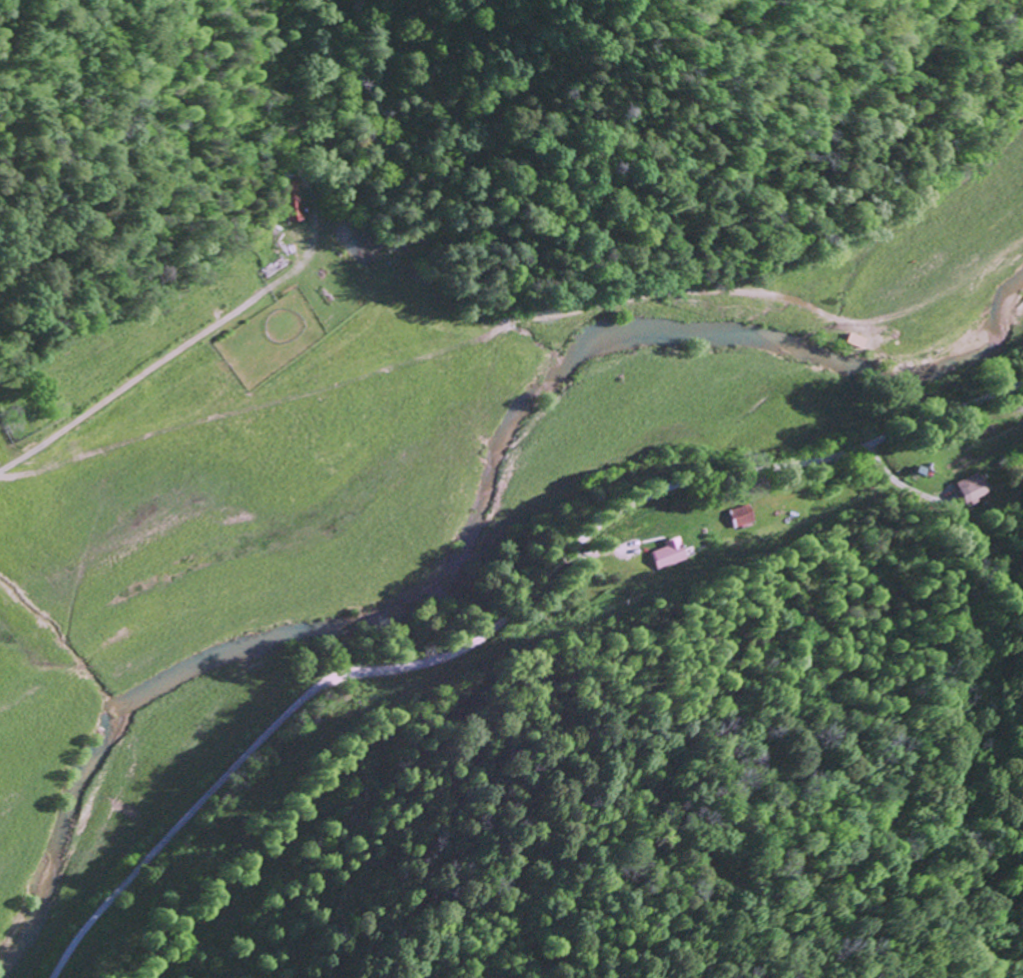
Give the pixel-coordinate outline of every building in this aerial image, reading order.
[(302,219),(297,196),(283,199),(288,222),(302,219)] [(848,341),(863,348),(868,337),(852,331),(848,341)] [(987,493),(978,471),(954,481),(963,503),(987,493)] [(735,528),(754,522),(748,503),(729,509),(735,528)] [(686,558),(677,536),(662,541),(664,546),(649,551),(656,569),(686,558)]
